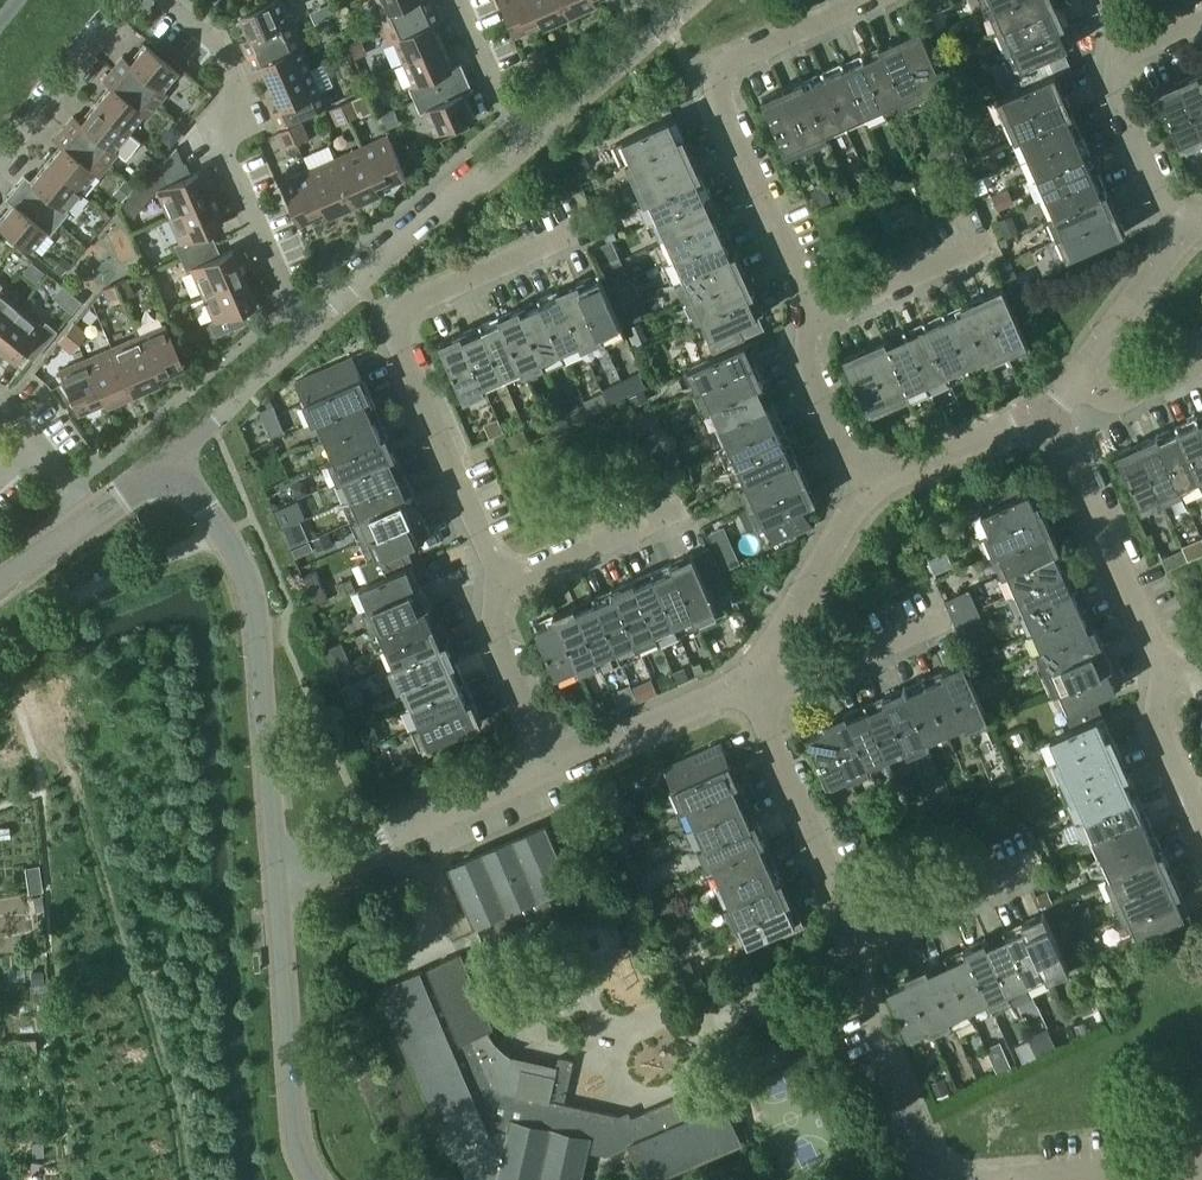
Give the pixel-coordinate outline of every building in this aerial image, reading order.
[(281,0),(276,0),(242,15),(252,37),(243,41),(249,55),(301,32),(295,18),(290,20),(281,0)] [(437,7),(434,0),(378,0),(384,14),(379,16),(385,30),(437,7)] [(535,0),(502,0),(517,33),(544,21),(535,0)] [(566,0),(535,0),(544,21),(570,10),(566,0)] [(570,10),(593,0),(566,0),(570,10)] [(1019,0),(992,0),(997,10),(1019,0)] [(1058,6),(1055,0),(1019,0),(997,10),(1005,29),(1058,6)] [(1067,26),(1058,6),(1005,29),(1014,49),(1067,26)] [(443,20),(437,7),(385,30),(391,43),(396,41),(406,63),(443,46),(434,24),(443,20)] [(1075,45),(1067,27),(1067,26),(1014,49),(1021,66),(1017,68),(1026,87),(1051,77),(1044,59),(1075,45)] [(921,27),(900,37),(924,89),(943,81),(945,86),(947,85),(921,27)] [(307,46),(301,32),(249,55),(255,68),(264,65),(273,86),(311,70),(302,48),(307,46)] [(924,89),(900,37),(881,45),(904,98),(912,115),(931,106),(924,89)] [(122,57),(112,68),(156,104),(166,93),(161,89),(177,70),(145,44),(129,63),(122,57)] [(904,98),(881,45),(862,53),(885,106),(904,98)] [(453,67),(443,46),(406,63),(415,84),(410,86),(416,100),(468,77),(462,63),(453,67)] [(885,106),(862,53),(842,62),(866,115),(885,106)] [(866,115),(842,62),(823,71),(846,124),(866,115)] [(156,104),(112,68),(103,80),(110,86),(95,104),(128,130),(142,113),(147,116),(156,104)] [(280,126),(332,103),(326,89),(321,91),(311,70),(273,86),(283,108),(274,112),(280,126)] [(846,124),(823,71),(804,79),(827,132),(846,124)] [(1198,73),(1178,81),(1201,134),(1201,82),(1198,73)] [(1013,118),(1066,95),(1057,74),(1051,77),(1026,87),(998,99),(999,101),(1004,99),(1013,118)] [(474,91),(468,77),(416,100),(422,114),(427,111),(437,134),(474,117),(465,95),(474,91)] [(827,132),(804,79),(783,88),(807,141),(827,132)] [(1201,134),(1178,81),(1157,91),(1183,149),(1185,148),(1183,143),(1201,134)] [(807,141),(783,88),(763,98),(788,155),(790,155),(788,150),(807,141)] [(1021,138),(1074,114),(1066,95),(1013,118),(1021,138)] [(362,115),(355,99),(343,105),(350,120),(362,115)] [(112,149),(128,130),(95,104),(80,122),(73,116),(63,127),(107,164),(117,152),(112,149)] [(350,120),(343,105),(330,110),(337,126),(350,120)] [(1030,157),(1083,134),(1074,114),(1021,138),(1030,157)] [(686,138),(676,117),(612,146),(621,166),(633,161),(686,138)] [(309,137),(302,123),(291,128),(298,142),(309,137)] [(98,175),(107,164),(63,127),(54,139),(61,145),(46,163),(79,190),(93,172),(98,175)] [(298,142),(291,128),(279,133),(286,147),(298,142)] [(1091,154),(1083,134),(1030,157),(1039,177),(1091,154)] [(389,135),(362,147),(380,188),(407,176),(389,135)] [(641,180),(694,157),(686,138),(633,161),(641,180)] [(380,188),(362,147),(336,159),(354,199),(380,188)] [(211,198),(199,171),(188,176),(181,161),(171,153),(160,166),(155,162),(119,206),(132,217),(153,193),(152,192),(157,190),(168,216),(211,198)] [(1100,173),(1091,154),(1039,177),(1047,196),(1100,173)] [(650,200),(703,177),(694,157),(641,180),(650,200)] [(354,199),(336,159),(310,170),(328,211),(354,199)] [(64,208),(79,190),(46,163),(31,182),(24,175),(15,187),(59,223),(68,212),(64,208)] [(328,211),(310,170),(283,182),(301,222),(328,211)] [(1109,192),(1100,173),(1047,196),(1056,216),(1109,192)] [(659,220),(712,196),(703,177),(650,200),(659,220)] [(59,223),(15,187),(5,199),(12,205),(0,220),(0,226),(29,250),(45,231),(49,235),(59,223)] [(1064,235),(1117,212),(1109,192),(1056,216),(1064,235)] [(668,239),(721,216),(712,196),(659,220),(668,239)] [(223,224),(211,198),(168,216),(179,242),(174,244),(180,258),(209,245),(203,233),(223,224)] [(1126,233),(1117,212),(1064,235),(1073,254),(1068,256),(1068,258),(1126,233)] [(676,258),(729,235),(721,216),(668,239),(676,258)] [(685,278),(738,254),(729,235),(676,258),(685,278)] [(214,257),(209,245),(180,258),(186,271),(191,269),(202,295),(245,276),(233,249),(214,257)] [(694,298),(747,274),(738,254),(685,278),(694,298)] [(625,331),(599,273),(578,282),(602,334),(620,326),(623,331),(625,331)] [(703,317),(756,293),(747,274),(694,298),(703,317)] [(257,303),(245,276),(202,295),(213,321),(208,323),(214,336),(243,324),(237,311),(257,303)] [(132,294),(126,279),(115,284),(121,299),(132,294)] [(602,334),(578,282),(559,290),(583,342),(602,334)] [(121,299),(115,284),(103,289),(109,304),(121,299)] [(1029,344),(1005,290),(1003,286),(982,296),(1006,349),(1025,340),(1027,345),(1029,344)] [(583,342),(559,290),(540,298),(563,351),(583,342)] [(20,308),(0,291),(0,332),(20,308)] [(716,358),(742,345),(734,328),(765,313),(756,293),(703,317),(711,335),(706,337),(716,358)] [(1006,349),(982,296),(963,304),(986,357),(1006,349)] [(563,351),(540,298),(520,307),(543,360),(563,351)] [(986,357),(963,304),(943,313),(967,366),(986,357)] [(543,360),(520,307),(500,316),(524,368),(543,360)] [(56,331),(45,322),(41,326),(20,308),(0,332),(0,352),(12,363),(26,346),(36,355),(56,331)] [(967,366),(943,313),(924,321),(947,374),(967,366)] [(524,368),(500,316),(481,324),(505,377),(524,368)] [(947,374),(924,321),(904,330),(927,383),(947,374)] [(86,333),(73,323),(66,332),(78,342),(86,333)] [(164,324),(137,336),(155,376),(182,365),(164,324)] [(505,377),(481,324),(460,333),(484,386),(505,377)] [(927,383),(904,330),(885,338),(908,391),(927,383)] [(70,352),(78,342),(66,332),(58,342),(70,352)] [(484,386),(460,333),(441,342),(466,400),(468,399),(465,394),(484,386)] [(155,376),(137,336),(111,347),(129,388),(155,376)] [(908,391),(885,338),(865,347),(888,400),(908,391)] [(747,343),(742,345),(716,358),(689,368),(690,370),(695,368),(704,387),(756,364),(747,343)] [(129,388),(111,347),(85,359),(103,399),(129,388)] [(888,400),(865,347),(845,356),(870,414),(872,413),(870,408),(888,400)] [(310,399),(363,376),(354,355),(295,380),(296,382),(301,380),(310,399)] [(103,399),(85,359),(58,371),(76,411),(103,399)] [(712,406),(765,382),(756,364),(704,387),(712,406)] [(319,421),(372,397),(363,376),(310,399),(319,421)] [(721,425),(773,402),(765,382),(712,406),(721,425)] [(328,440),(380,416),(372,397),(319,421),(328,440)] [(730,445),(782,422),(773,402),(721,425),(730,445)] [(275,407),(261,412),(272,438),(285,432),(275,407)] [(336,460),(389,436),(380,416),(328,440),(336,460)] [(1197,417),(1177,426),(1201,479),(1201,478),(1201,429),(1197,417)] [(738,464),(791,441),(782,422),(730,445),(738,464)] [(1201,479),(1177,426),(1158,435),(1181,487),(1201,479)] [(1181,487),(1158,435),(1138,443),(1161,496),(1181,487)] [(345,479),(398,456),(389,436),(336,460),(345,479)] [(747,484),(800,460),(791,441),(738,464),(747,484)] [(1161,496),(1138,443),(1118,452),(1143,510),(1145,510),(1143,504),(1161,496)] [(353,498),(406,474),(398,456),(345,479),(353,498)] [(756,503),(809,480),(800,460),(747,484),(756,503)] [(362,518),(415,495),(406,474),(353,498),(362,518)] [(760,527),(818,501),(809,480),(756,503),(765,522),(760,525),(760,527)] [(983,512),(1027,492),(1025,487),(1023,484),(979,502),(981,507),(983,512)] [(991,533),(1044,510),(1034,489),(1027,492),(983,512),(982,512),(991,533)] [(371,538),(424,515),(415,495),(362,518),(371,538)] [(1000,553),(1052,529),(1044,510),(991,533),(1000,553)] [(432,534),(424,515),(371,538),(379,556),(374,559),(382,578),(409,566),(401,548),(432,534)] [(1009,573),(1061,549),(1052,529),(1000,553),(1009,573)] [(1018,592),(1070,569),(1061,549),(1009,573),(1018,592)] [(719,612),(694,554),(673,563),(696,616),(714,608),(717,613),(719,612)] [(696,616),(673,563),(654,571),(676,624),(696,616)] [(370,608),(423,584),(415,564),(410,567),(409,566),(382,578),(361,586),(370,608)] [(1026,611),(1078,587),(1070,569),(1018,592),(1026,611)] [(676,624),(654,571),(634,580),(657,632),(676,624)] [(329,599),(317,572),(305,577),(316,604),(329,599)] [(657,632),(634,580),(614,588),(637,641),(657,632)] [(379,627),(432,604),(423,584),(370,608),(379,627)] [(1035,631),(1087,607),(1078,587),(1026,611),(1035,631)] [(637,641),(614,588),(596,596),(618,649),(637,641)] [(618,649),(596,596),(574,606),(597,658),(618,649)] [(388,648),(441,624),(432,604),(379,627),(388,648)] [(597,658),(574,606),(557,613),(579,666),(597,658)] [(1044,651),(1096,628),(1087,607),(1035,631),(1044,651)] [(579,666),(557,613),(535,622),(559,680),(561,679),(559,675),(579,666)] [(397,667),(449,644),(441,624),(388,648),(397,667)] [(1052,670),(1105,647),(1096,628),(1044,651),(1052,670)] [(405,686),(458,663),(449,644),(397,667),(405,686)] [(1061,690),(1114,667),(1105,647),(1052,670),(1061,690)] [(989,719),(966,661),(944,670),(967,723),(985,715),(987,720),(989,719)] [(414,706),(467,683),(458,663),(405,686),(414,706)] [(1122,686),(1114,667),(1061,690),(1068,707),(1063,709),(1073,728),(1084,724),(1076,706),(1091,700),(1122,686)] [(967,723),(944,670),(924,678),(947,731),(967,723)] [(947,731),(924,678),(905,686),(928,740),(947,731)] [(422,725),(475,702),(467,683),(414,706),(422,725)] [(928,740),(905,686),(885,694),(908,748),(928,740)] [(908,748),(885,694),(865,702),(888,757),(908,748)] [(1099,717),(1091,700),(1076,706),(1084,724),(1099,717)] [(483,721),(475,702),(422,725),(431,744),(426,746),(427,748),(483,721)] [(888,757),(865,702),(845,711),(868,765),(888,757)] [(868,765),(845,711),(825,719),(848,774),(868,765)] [(1060,759),(1114,735),(1105,715),(1099,717),(1084,724),(1073,728),(1046,740),(1047,742),(1052,740),(1060,759)] [(848,774),(825,719),(804,727),(831,789),(833,788),(830,782),(848,774)] [(1069,779),(1122,755),(1114,735),(1060,759),(1069,779)] [(688,806),(741,783),(722,741),(664,767),(665,768),(670,766),(688,806)] [(1078,798),(1131,774),(1122,755),(1069,779),(1078,798)] [(301,784),(299,766),(293,767),(295,785),(301,784)] [(1086,818),(1139,794),(1131,774),(1078,798),(1086,818)] [(697,826),(749,802),(741,783),(688,806),(697,826)] [(1095,837),(1148,814),(1139,794),(1086,818),(1095,837)] [(706,845),(758,822),(749,802),(697,826),(706,845)] [(1104,857),(1157,833),(1148,814),(1095,837),(1104,857)] [(714,865),(767,841),(758,822),(706,845),(714,865)] [(546,825),(452,866),(476,924),(477,924),(492,957),(602,909),(584,868),(568,875),(546,825)] [(1112,876),(1165,853),(1157,833),(1104,857),(1112,876)] [(723,884),(775,860),(767,841),(714,865),(723,884)] [(1121,896),(1174,872),(1165,853),(1112,876),(1121,896)] [(732,904),(784,881),(775,860),(723,884),(732,904)] [(1129,915),(1182,891),(1174,872),(1121,896),(1129,915)] [(741,924),(793,900),(784,881),(732,904),(741,924)] [(1191,912),(1182,891),(1129,915),(1137,934),(1133,936),(1134,938),(1191,912)] [(801,920),(793,900),(741,924),(748,941),(743,944),(743,945),(801,920)] [(1070,970),(1044,912),(1024,921),(1048,974),(1066,966),(1068,971),(1070,970)] [(1048,974),(1024,921),(1005,929),(1029,983),(1048,974)] [(440,954),(428,926),(387,943),(399,971),(440,954)] [(1029,983),(1005,929),(984,939),(1008,992),(1029,983)] [(1008,992),(984,939),(966,947),(989,1000),(1008,992)] [(989,1000),(966,947),(946,955),(970,1009),(989,1000)] [(489,1030),(493,1028),(461,954),(429,968),(430,969),(429,969),(422,972),(421,971),(380,989),(436,1120),(477,1103),(486,1127),(509,1132),(498,1179),(581,1179),(588,1149),(608,1154),(630,1145),(645,1179),(658,1179),(743,1144),(721,1093),(683,1109),(678,1098),(632,1118),(629,1112),(619,1116),(565,1104),(575,1060),(572,1059),(569,1058),(566,1057),(563,1057),(559,1057),(550,1101),(517,1093),(522,1068),(521,1067),(521,1068),(517,1068),(510,1059),(510,1056),(511,1056),(512,1055),(508,1053),(505,1051),(502,1048),(499,1046),(497,1043),(494,1040),(492,1037),(490,1034),(489,1030)] [(970,1009),(946,955),(926,964),(949,1018),(970,1009)] [(949,1018),(926,964),(907,973),(931,1026),(949,1018)] [(931,1026),(907,973),(886,982),(911,1041),(913,1040),(911,1035),(931,1026)]
